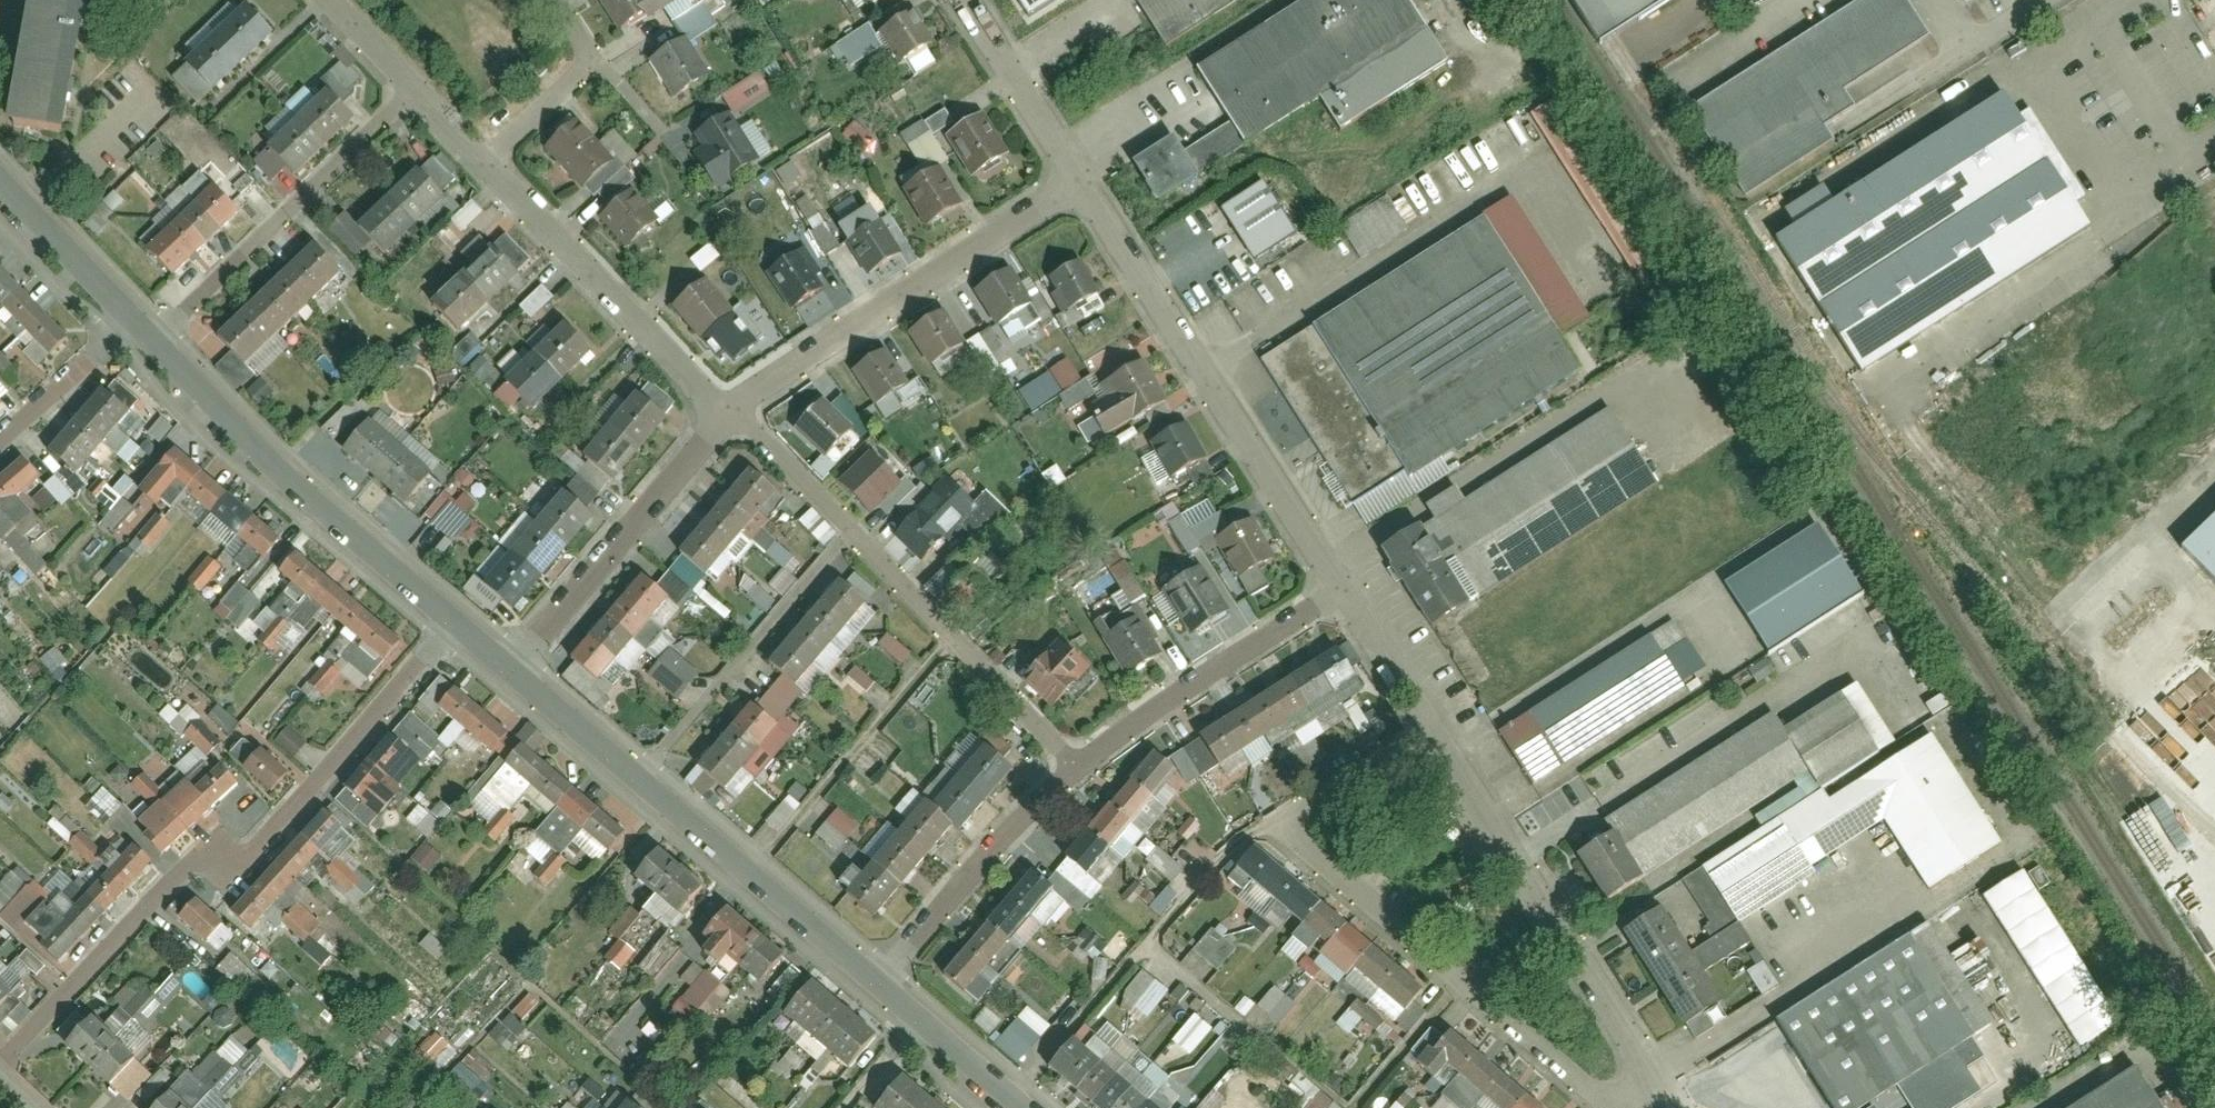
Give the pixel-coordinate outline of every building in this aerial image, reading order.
[(82,66),(94,0),(40,0),(31,57),(82,66)] [(260,0),(257,0),(196,58),(224,87),(286,28),(260,0)] [(630,22),(656,0),(612,0),(630,22)] [(692,38),(708,25),(688,0),(660,0),(692,38)] [(1188,54),(1225,114),(1175,144),(1166,128),(1125,153),(1150,194),(1312,95),(1327,121),(1436,54),(1403,0),(1277,0),(1188,54)] [(1160,33),(1212,0),(1138,0),(1160,33)] [(1603,41),(1609,36),(1665,0),(1576,0),(1603,41)] [(1693,112),(1748,196),(1833,141),(1824,127),(1853,108),(1844,95),(1930,39),(1905,0),(1859,0),(1861,3),(1693,112)] [(929,38),(907,3),(881,20),(903,54),(929,38)] [(829,47),(837,61),(844,57),(849,67),(882,49),(869,25),(829,47)] [(678,91),(706,69),(677,34),(650,56),(678,91)] [(905,61),(916,76),(935,63),(925,48),(905,61)] [(69,138),(82,66),(31,57),(18,129),(69,138)] [(333,75),(262,142),(288,170),(360,104),(333,75)] [(2001,101),(1776,249),(1861,377),(2085,229),(2001,101)] [(762,156),(726,103),(703,119),(723,148),(709,157),(720,173),(726,181),(762,156)] [(926,160),(941,151),(932,135),(952,124),(945,110),(909,129),(926,160)] [(982,115),(948,137),(974,175),(1007,153),(982,115)] [(538,151),(580,194),(604,170),(562,127),(538,151)] [(367,215),(400,248),(453,194),(420,161),(367,215)] [(961,206),(939,169),(905,190),(928,226),(961,206)] [(219,181),(152,246),(180,275),(247,210),(219,181)] [(1252,263),(1296,237),(1263,182),(1219,208),(1252,263)] [(598,209),(626,235),(647,213),(619,187),(598,209)] [(85,224),(95,233),(120,206),(110,196),(85,224)] [(1385,202),(1342,229),(1361,259),(1404,231),(1385,202)] [(901,255),(872,208),(841,227),(870,274),(901,255)] [(1580,372),(1482,217),(1263,355),(1355,499),(1407,467),(1413,477),(1580,372)] [(349,278),(316,245),(224,336),(257,368),(349,278)] [(496,245),(443,300),(473,329),(526,274),(496,245)] [(1092,281),(1073,247),(1035,268),(1054,303),(1092,281)] [(801,251),(768,272),(792,310),(825,289),(801,251)] [(1000,256),(967,278),(983,303),(991,316),(1025,295),(1000,256)] [(83,342),(0,260),(0,305),(61,365),(83,342)] [(734,302),(699,264),(672,289),(707,327),(734,302)] [(1022,285),(1041,318),(1048,314),(1029,281),(1022,285)] [(518,307),(530,320),(553,298),(541,286),(518,307)] [(900,321),(923,356),(954,335),(932,301),(900,321)] [(566,319),(514,374),(547,406),(599,351),(566,319)] [(993,327),(967,340),(990,385),(1016,372),(993,327)] [(881,334),(843,358),(867,396),(905,372),(881,334)] [(1159,389),(1135,346),(1091,372),(1096,382),(1077,393),(1096,425),(1159,389)] [(0,373),(10,363),(0,352),(0,372),(0,373)] [(225,356),(216,369),(239,385),(248,372),(225,356)] [(1064,392),(1081,379),(1067,358),(1049,371),(1064,392)] [(1031,412),(1062,393),(1048,372),(1018,391),(1031,412)] [(107,375),(45,439),(72,465),(134,401),(107,375)] [(815,386),(785,416),(814,445),(844,415),(815,386)] [(671,422),(640,393),(587,448),(618,478),(671,422)] [(1201,446),(1178,407),(1140,429),(1162,468),(1201,446)] [(1656,486),(1609,412),(1389,553),(1436,626),(1656,486)] [(407,507),(433,478),(368,423),(343,452),(407,507)] [(236,580),(279,534),(171,435),(131,478),(156,501),(174,481),(235,537),(215,560),(236,580)] [(0,469),(0,543),(20,565),(49,538),(9,494),(45,461),(29,443),(0,469)] [(899,484),(869,452),(837,483),(867,514),(899,484)] [(945,464),(888,518),(914,545),(947,513),(961,528),(1001,491),(985,474),(969,489),(945,464)] [(782,500),(749,470),(682,543),(716,573),(782,500)] [(57,502),(61,507),(73,496),(55,475),(29,498),(44,514),(57,502)] [(111,487),(120,498),(132,487),(123,477),(111,487)] [(528,613),(619,511),(583,479),(493,582),(528,613)] [(92,497),(110,510),(100,524),(113,533),(132,506),(101,484),(92,497)] [(463,492),(456,500),(445,491),(423,516),(452,542),(472,520),(465,514),(475,502),(463,492)] [(1269,548),(1245,505),(1205,527),(1229,570),(1232,568),(1241,586),(1262,574),(1252,557),(1269,548)] [(823,547),(835,535),(812,509),(799,521),(823,547)] [(2176,552),(2214,591),(2214,513),(2176,552)] [(161,516),(143,544),(153,551),(171,523),(161,516)] [(1859,594),(1815,525),(1725,583),(1769,652),(1859,594)] [(134,539),(109,567),(115,573),(141,545),(134,539)] [(269,570),(371,657),(395,629),(293,541),(269,570)] [(1100,558),(1121,592),(1138,582),(1116,548),(1100,558)] [(1151,579),(1181,625),(1220,600),(1191,554),(1151,579)] [(963,609),(988,585),(960,556),(934,580),(963,609)] [(677,599),(646,572),(576,651),(607,679),(677,599)] [(801,686),(872,601),(842,576),(771,661),(801,686)] [(238,582),(214,610),(237,630),(261,602),(238,582)] [(1094,628),(1118,667),(1154,645),(1131,606),(1094,628)] [(1076,685),(1092,669),(1051,629),(1013,668),(1044,698),(1067,675),(1076,685)] [(887,635),(877,646),(900,667),(910,655),(887,635)] [(1328,638),(1157,748),(1171,769),(1175,766),(1180,773),(1346,666),(1328,638)] [(1651,638),(1499,735),(1531,785),(1683,688),(1651,638)] [(669,648),(646,675),(677,700),(700,673),(669,648)] [(866,691),(871,684),(854,669),(848,676),(866,691)] [(456,675),(432,700),(484,748),(508,723),(456,675)] [(1811,784),(1693,857),(1728,913),(1804,865),(1800,858),(1874,812),(1912,873),(1985,828),(1924,731),(1877,761),(1830,685),(1772,722),(1762,707),(1596,810),(1605,825),(1574,844),(1601,888),(1799,764),(1811,784)] [(377,771),(403,741),(416,752),(436,729),(400,697),(378,722),(386,729),(342,780),(333,772),(321,786),(362,821),(393,785),(377,771)] [(735,787),(788,725),(755,697),(702,760),(735,787)] [(297,756),(306,737),(283,726),(274,745),(297,756)] [(604,838),(623,814),(518,729),(499,752),(604,838)] [(928,792),(921,786),(843,878),(872,903),(949,811),(955,816),(1007,755),(979,732),(928,792)] [(230,754),(240,764),(254,751),(243,740),(230,754)] [(1145,746),(1056,845),(1075,862),(1078,865),(1168,766),(1145,746)] [(287,774),(259,750),(242,769),(270,793),(287,774)] [(132,818),(161,846),(218,785),(188,757),(132,818)] [(138,795),(152,793),(150,776),(135,779),(138,795)] [(85,807),(104,824),(121,805),(103,788),(85,807)] [(336,816),(312,795),(223,899),(247,920),(336,816)] [(789,796),(764,824),(776,834),(800,806),(789,796)] [(406,822),(431,838),(442,822),(417,805),(406,822)] [(815,836),(838,852),(858,824),(836,808),(815,836)] [(199,839),(220,820),(211,810),(190,829),(199,839)] [(506,811),(491,836),(500,841),(515,817),(506,811)] [(105,899),(143,858),(113,830),(75,871),(105,899)] [(700,878),(647,833),(622,862),(675,907),(700,878)] [(1395,1002),(1414,978),(1245,834),(1219,864),(1236,879),(1243,872),(1395,1002)] [(1043,835),(936,966),(969,992),(1075,862),(1056,845),(1043,835)] [(413,857),(425,870),(440,857),(428,843),(413,857)] [(2013,856),(1970,882),(2068,1039),(2110,1013),(2013,856)] [(94,912),(69,890),(54,906),(4,859),(0,863),(0,910),(51,958),(94,912)] [(186,909),(176,900),(165,911),(178,923),(179,921),(206,943),(225,924),(197,898),(186,909)] [(1649,901),(1617,920),(1672,1012),(1704,993),(1687,963),(1739,932),(1728,913),(1675,943),(1649,901)] [(298,902),(279,919),(320,963),(336,948),(317,928),(320,926),(298,902)] [(781,948),(726,902),(704,929),(759,975),(781,948)] [(1769,1008),(1830,1107),(1861,1107),(1859,1104),(1893,1083),(1908,1107),(1926,1107),(1973,1079),(1952,1045),(1984,1026),(1917,917),(1769,1008)] [(1223,969),(1234,945),(1215,936),(1204,959),(1223,969)] [(623,972),(634,951),(624,945),(612,966),(623,972)] [(231,984),(246,970),(231,954),(216,967),(231,984)] [(680,977),(690,988),(672,1006),(686,1020),(721,986),(696,961),(680,977)] [(1759,994),(1776,987),(1765,962),(1748,969),(1759,994)] [(203,1000),(213,988),(189,967),(179,979),(203,1000)] [(1142,1024),(1168,990),(1142,970),(1116,1005),(1142,1024)] [(782,1001),(845,1058),(871,1028),(808,972),(782,1001)] [(0,978),(0,1001),(12,988),(0,978)] [(1274,985),(1256,1006),(1278,1025),(1296,1005),(1274,985)] [(709,1018),(726,999),(717,990),(700,1009),(709,1018)] [(527,1027),(522,1022),(539,1002),(528,992),(490,1035),(507,1050),(527,1027)] [(1017,1065),(1051,1027),(1027,1006),(993,1045),(1017,1065)] [(1177,1067),(1210,1027),(1193,1013),(1160,1053),(1177,1067)] [(119,1083),(143,1056),(97,1016),(73,1043),(119,1083)] [(1545,1107),(1441,1018),(1409,1054),(1424,1066),(1436,1052),(1503,1107),(1545,1107)] [(1249,1042),(1303,1090),(1295,1098),(1307,1107),(1329,1107),(1336,1099),(1259,1031),(1248,1030),(1241,1030),(1242,1043),(1249,1042)] [(435,1032),(414,1055),(428,1068),(449,1045),(435,1032)] [(1093,1107),(1153,1107),(1075,1040),(1049,1070),(1093,1107)] [(2122,1055),(2040,1107),(2157,1107),(2122,1055)] [(462,1062),(451,1073),(470,1093),(481,1082),(462,1062)] [(870,1094),(886,1107),(948,1107),(897,1063),(870,1094)] [(600,1103),(595,1101),(603,1087),(586,1078),(571,1104),(578,1107),(597,1107),(600,1103)] [(175,1092),(160,1107),(193,1107),(175,1092)] [(1420,1103),(1405,1092),(1392,1107),(1416,1107),(1420,1103)] [(1221,1101),(1210,1093),(1198,1107),(1215,1107),(1221,1101)]
